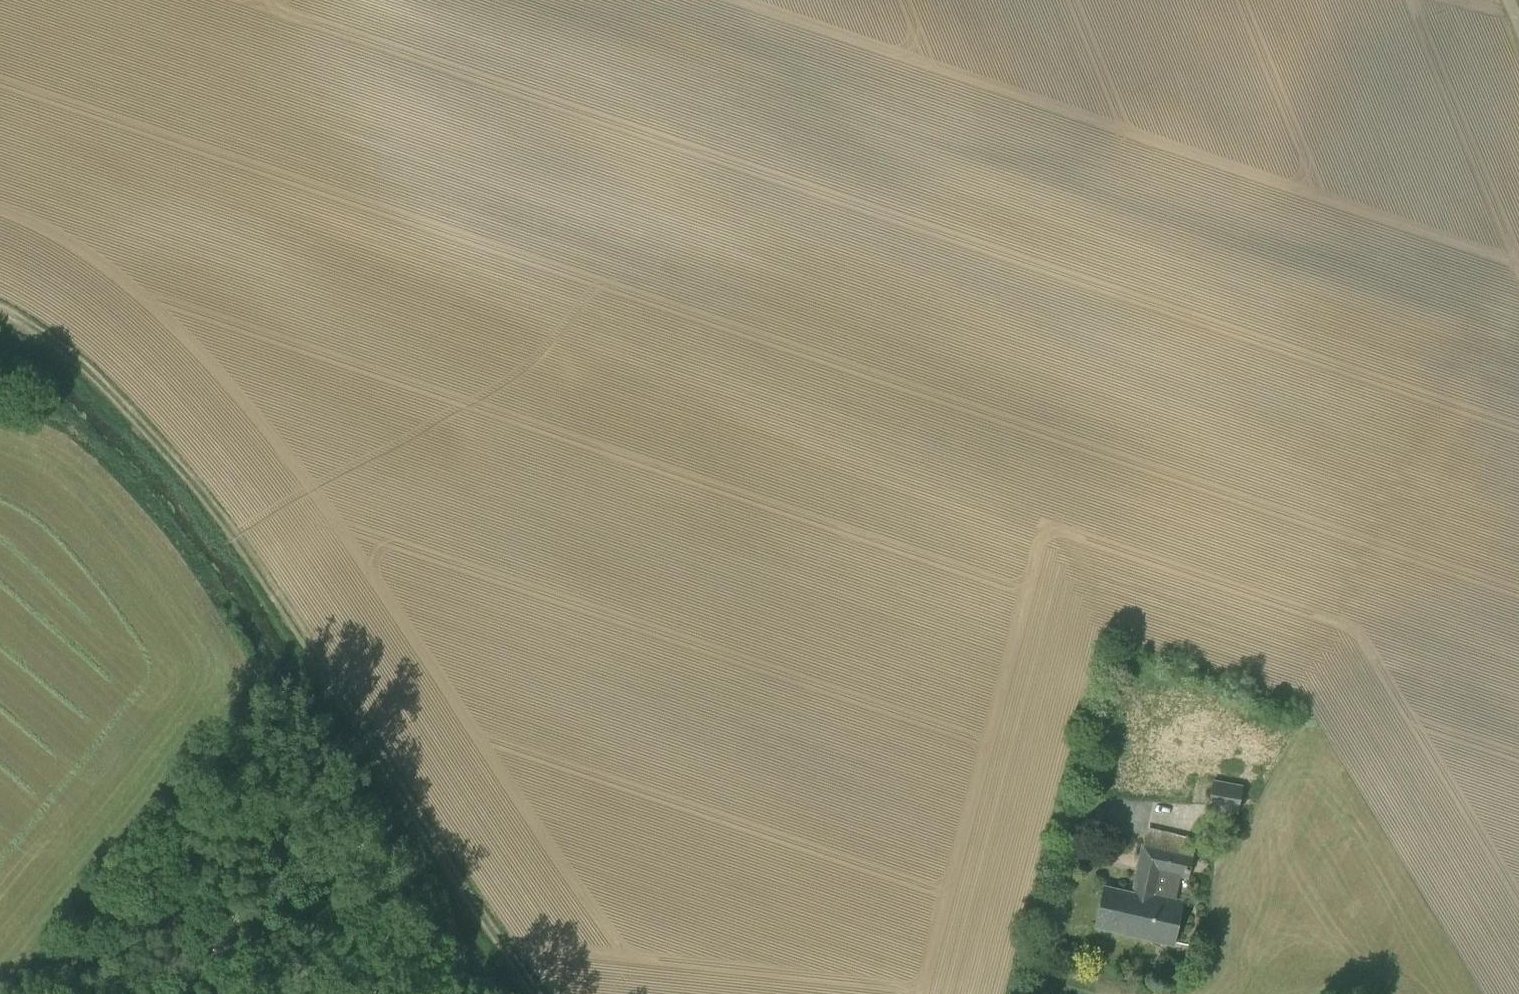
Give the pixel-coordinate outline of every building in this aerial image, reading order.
[(1209,799),(1219,801),(1218,811),(1238,814),(1243,785),(1213,780),(1209,799)] [(1188,878),(1193,857),(1142,846),(1132,892),(1104,886),(1095,928),(1175,945),(1185,900),(1175,898),(1180,876),(1188,878)]
